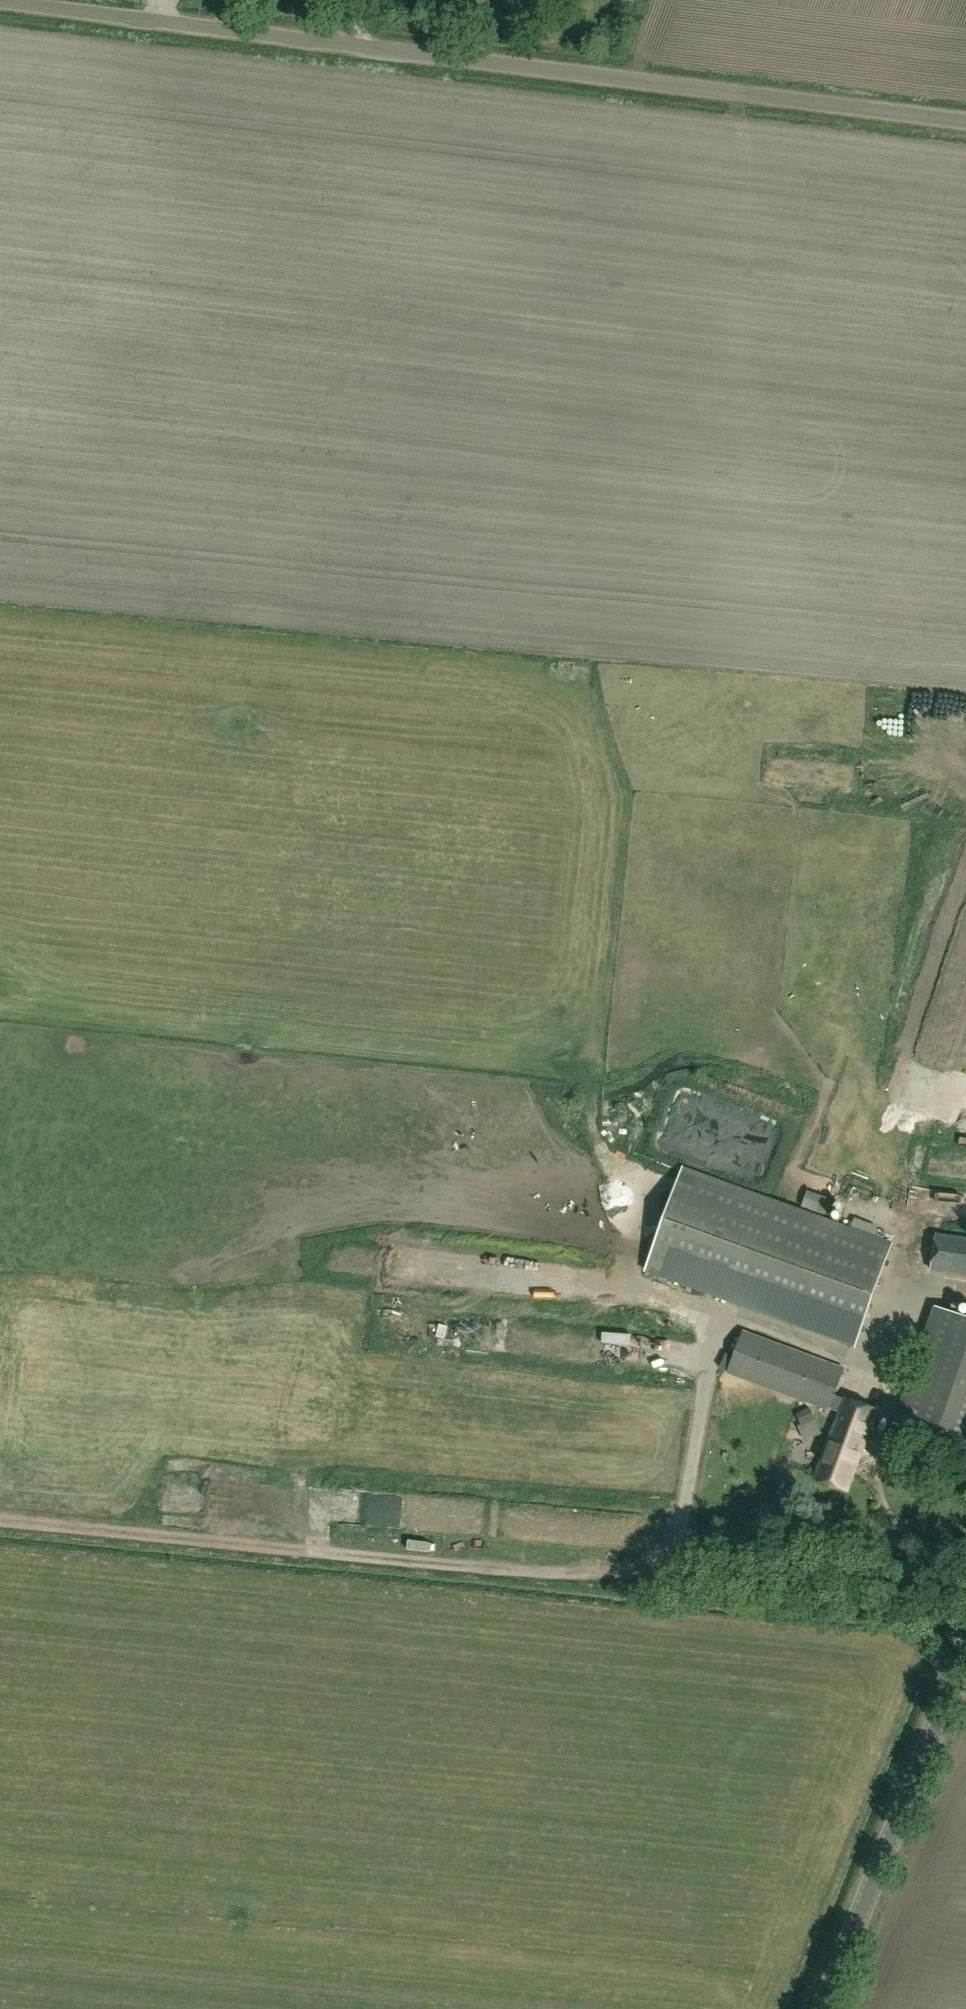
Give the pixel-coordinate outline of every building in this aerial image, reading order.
[(854,1343),(890,1246),(728,1186),(685,1170),(647,1266),(693,1284),(854,1343)] [(824,1215),(831,1198),(807,1190),(802,1206),(824,1215)] [(936,1234),(930,1269),(965,1274),(965,1238),(936,1234)] [(934,1306),(893,1424),(965,1449),(965,1317),(934,1306)] [(861,1447),(875,1410),(833,1394),(842,1368),(744,1331),(728,1372),(838,1413),(830,1436),(861,1447)] [(725,1354),(720,1369),(728,1371),(733,1357),(725,1354)] [(809,1409),(795,1415),(800,1426),(814,1420),(809,1409)] [(845,1489),(861,1447),(830,1436),(814,1478),(845,1489)] [(433,1554),(434,1543),(405,1540),(404,1552),(433,1554)]
